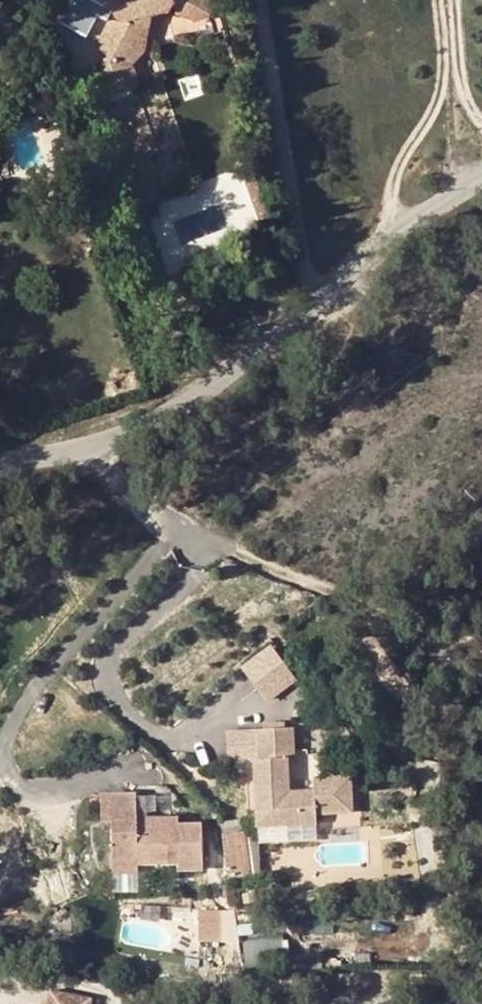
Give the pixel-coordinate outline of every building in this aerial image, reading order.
[(109,11),(95,40),(99,48),(90,61),(98,89),(124,80),(113,45),(134,37),(130,24),(138,9),(141,9),(170,0),(100,0),(107,6),(109,11)] [(176,9),(188,14),(206,8),(203,0),(173,0),(176,9)] [(134,37),(113,45),(124,80),(130,78),(124,58),(140,38),(141,9),(138,9),(130,24),(134,37)] [(195,46),(216,40),(210,24),(191,30),(195,46)] [(235,663),(261,700),(291,679),(265,641),(235,663)] [(255,734),(256,757),(291,754),(292,734),(255,734)] [(291,762),(291,754),(256,757),(249,758),(250,815),(261,816),(262,833),(304,833),(305,822),(339,822),(340,786),(305,786),(304,802),(286,801),(277,801),(277,791),(285,791),(284,763),(291,762)] [(130,860),(173,859),(165,818),(146,818),(145,825),(130,825),(131,818),(131,790),(96,789),(96,816),(108,818),(107,869),(129,869),(130,860)] [(277,801),(286,801),(285,791),(277,791),(277,801)] [(250,815),(250,833),(262,833),(261,816),(250,815)] [(165,818),(173,859),(183,860),(184,854),(195,854),(194,824),(173,824),(173,818),(165,818)] [(239,853),(238,832),(219,833),(222,853),(239,853)] [(239,853),(222,853),(226,878),(241,877),(239,853)] [(238,939),(236,908),(199,910),(201,941),(238,939)] [(245,957),(285,951),(283,935),(243,941),(245,957)] [(90,999),(86,1000),(49,996),(47,1003),(89,1003),(90,999)]
